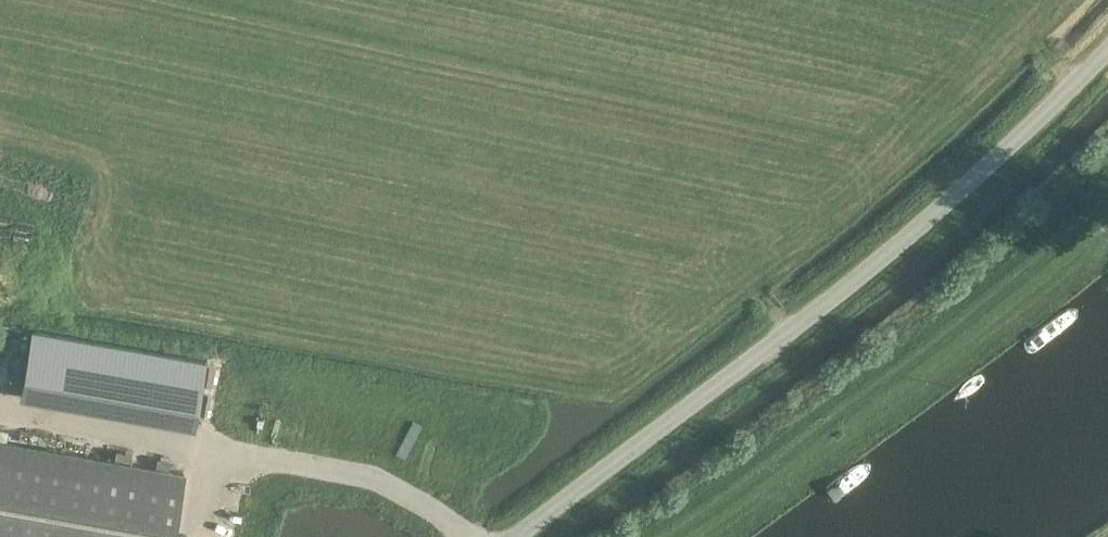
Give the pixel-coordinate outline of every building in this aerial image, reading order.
[(32,330),(20,395),(193,426),(205,361),(32,330)] [(207,364),(204,383),(212,384),(215,366),(207,364)] [(197,412),(206,414),(209,392),(201,390),(197,412)] [(184,472),(0,440),(0,536),(172,536),(184,472)] [(131,462),(133,452),(116,450),(114,459),(131,462)] [(156,457),(155,467),(169,469),(170,460),(156,457)]
